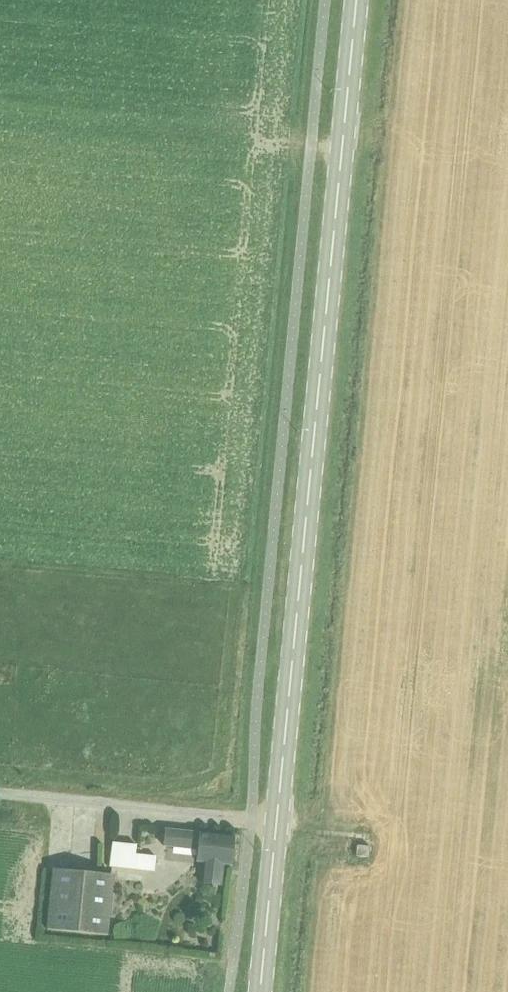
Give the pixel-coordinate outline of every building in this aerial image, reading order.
[(232,836),(164,830),(163,847),(197,850),(196,861),(202,862),(201,883),(220,885),(222,864),(230,865),(232,836)] [(112,842),(110,867),(154,871),(156,855),(136,854),(136,850),(136,844),(112,842)] [(368,857),(369,846),(356,845),(355,856),(368,857)] [(107,938),(113,878),(53,872),(47,932),(107,938)]
